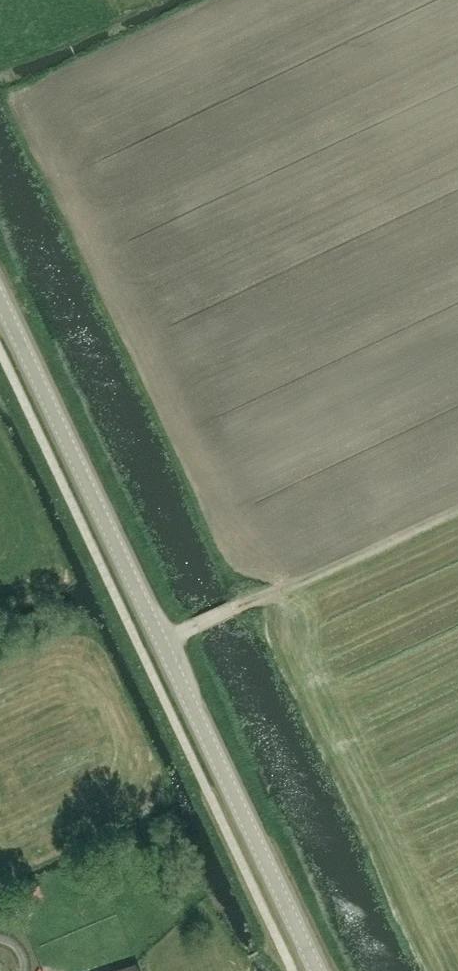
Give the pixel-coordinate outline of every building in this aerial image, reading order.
[(137,963),(112,970),(140,970),(137,963)]
